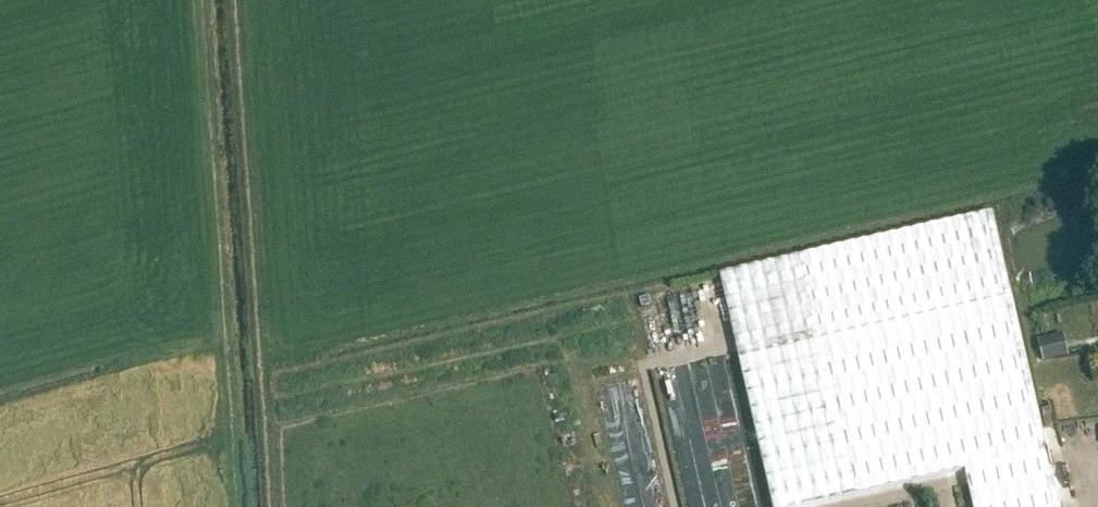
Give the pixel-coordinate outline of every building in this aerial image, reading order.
[(993,213),(720,276),(739,359),(1012,295),(993,213)] [(739,359),(773,506),(809,506),(965,471),(973,506),(1061,506),(1012,295),(739,359)] [(1051,338),(1039,341),(1044,361),(1056,358),(1051,338)] [(1049,410),(1042,412),(1046,429),(1054,427),(1049,410)]
